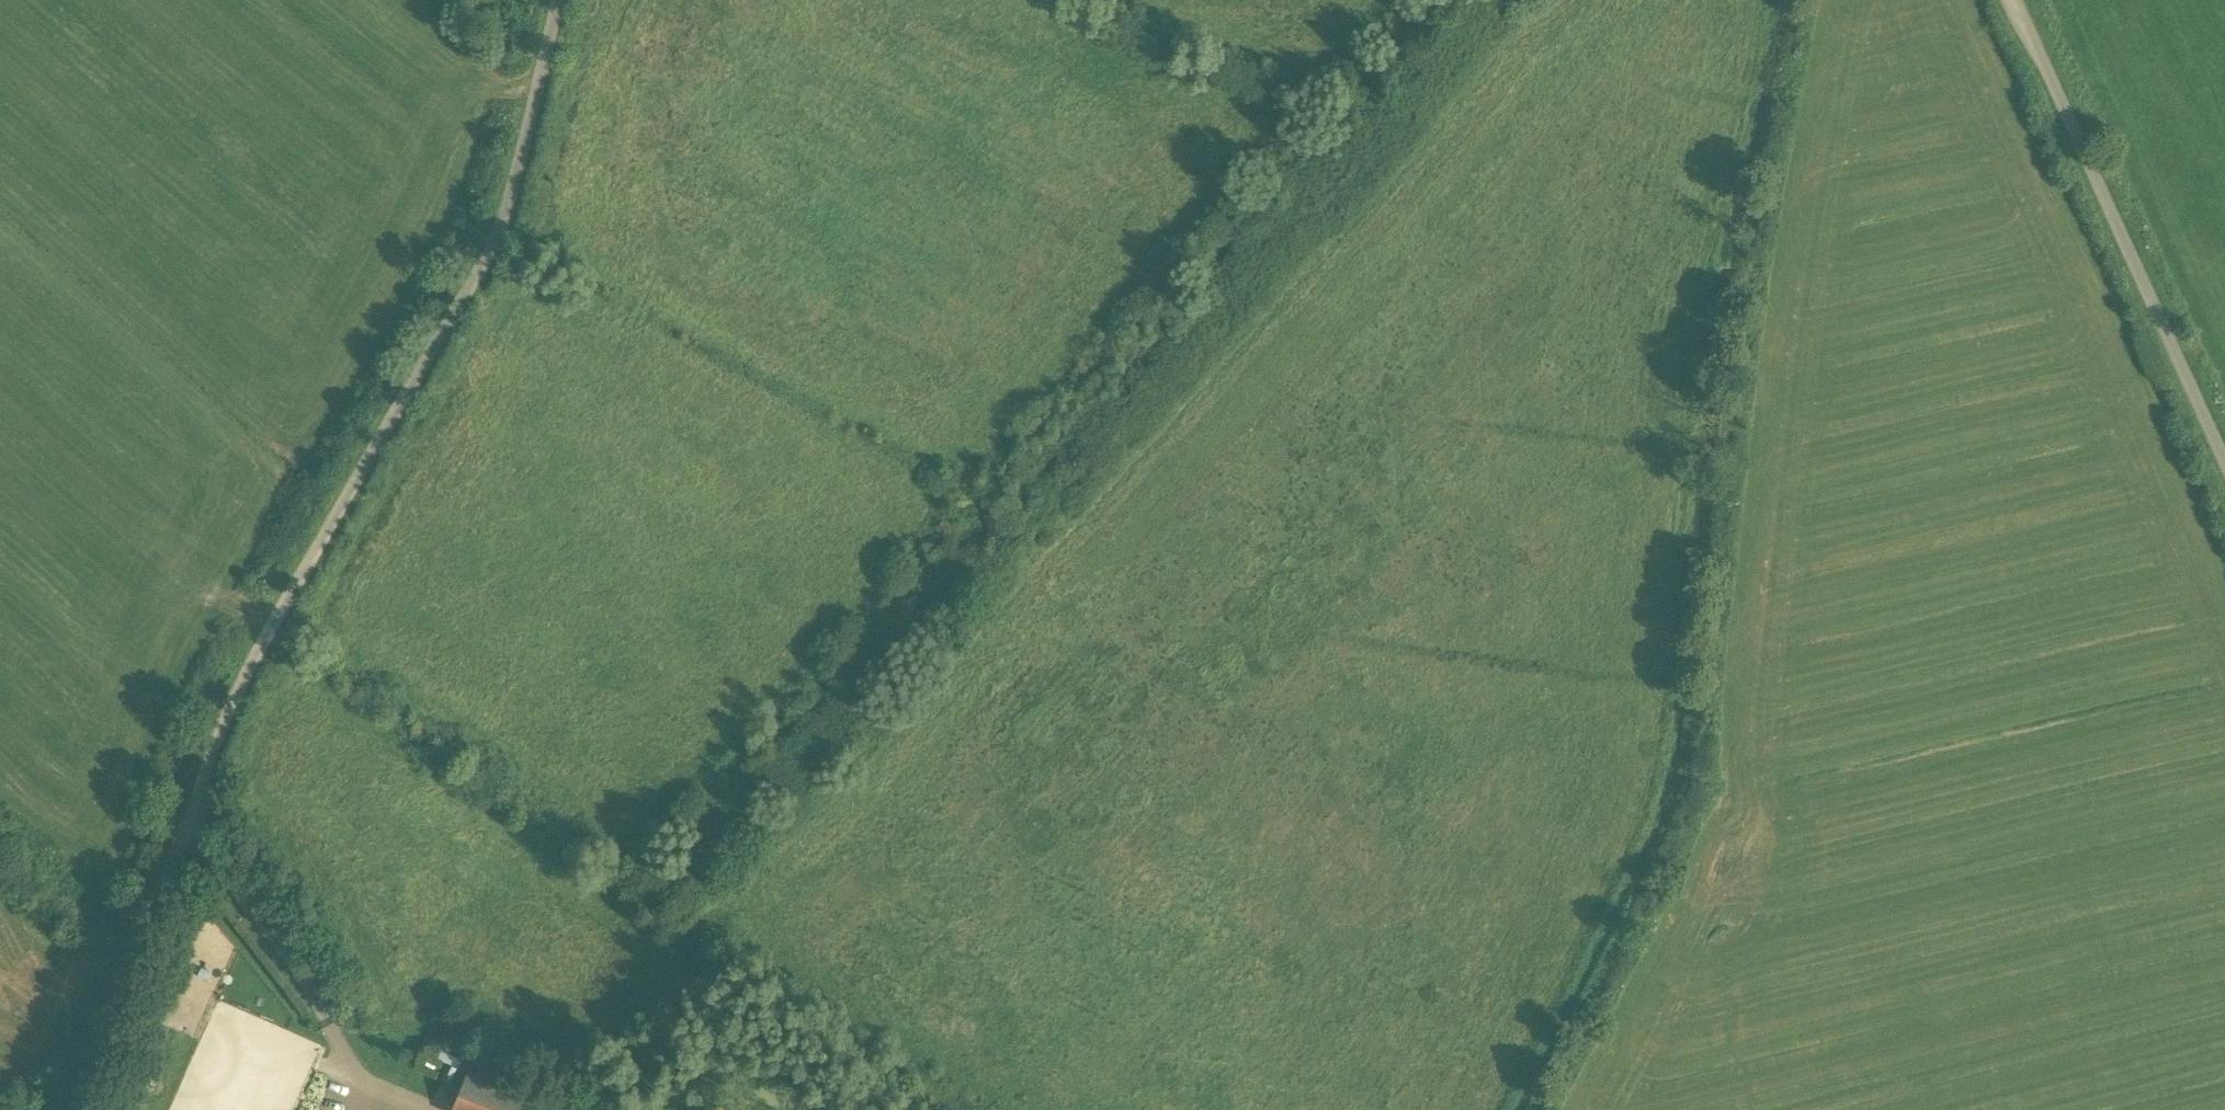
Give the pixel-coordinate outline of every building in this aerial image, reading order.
[(531,1089),(472,1065),(454,1109),(456,1109),(522,1109),(531,1089)]
